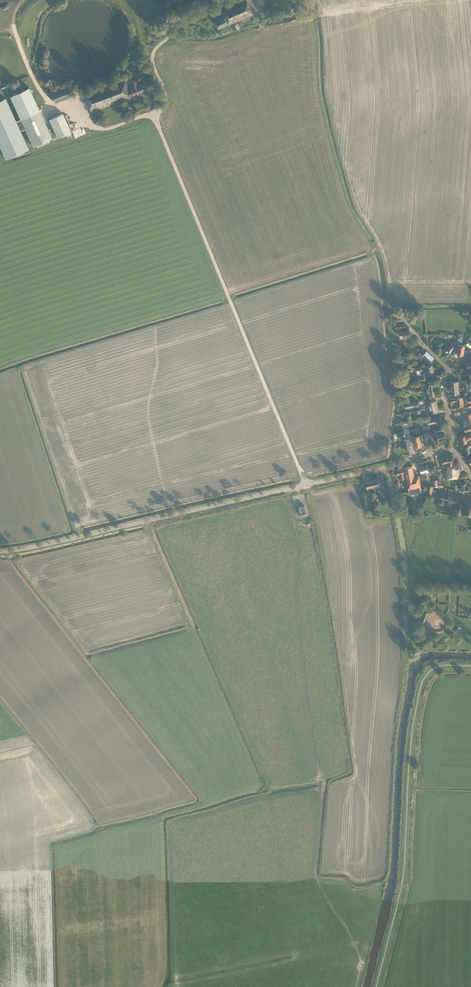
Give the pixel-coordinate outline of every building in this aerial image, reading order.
[(253,15),(247,0),(243,0),(222,9),(225,17),(216,20),(219,28),(236,21),(236,22),(253,15)] [(85,93),(92,111),(124,100),(122,92),(129,89),(126,78),(85,93)] [(122,92),(124,100),(129,98),(129,96),(137,93),(138,94),(139,94),(141,94),(142,93),(142,91),(145,90),(143,84),(139,86),(136,80),(131,82),(133,88),(129,89),(122,92)] [(55,103),(71,96),(67,85),(50,91),(55,103)] [(52,137),(29,87),(10,96),(20,118),(24,128),(33,146),(52,137)] [(24,128),(20,118),(16,120),(6,98),(0,100),(0,146),(6,158),(28,148),(20,130),(24,128)] [(71,131),(63,113),(49,119),(57,137),(71,131)] [(405,338),(410,338),(410,335),(409,328),(406,328),(405,322),(395,324),(396,329),(401,329),(402,331),(399,331),(400,336),(405,335),(405,338)] [(463,355),(465,345),(457,344),(456,346),(454,346),(448,345),(446,354),(457,356),(457,354),(463,355)] [(422,354),(430,362),(434,358),(426,350),(422,354)] [(432,365),(425,366),(416,367),(419,382),(423,382),(422,379),(427,379),(426,375),(434,374),(432,365)] [(464,405),(464,397),(450,398),(451,401),(457,401),(457,406),(462,405),(464,405)] [(440,439),(445,438),(443,431),(442,426),(433,428),(434,433),(436,442),(440,441),(440,439)] [(413,434),(414,436),(416,446),(421,445),(420,440),(421,440),(420,435),(417,436),(416,428),(409,430),(410,434),(413,434)] [(424,429),(421,429),(423,439),(423,440),(424,444),(430,443),(429,438),(428,432),(425,433),(424,429)] [(404,432),(396,433),(397,437),(401,436),(402,439),(399,439),(401,447),(405,447),(405,449),(410,448),(409,445),(411,445),(410,438),(405,439),(404,432)] [(462,444),(468,443),(467,440),(470,439),(470,432),(466,434),(460,435),(462,444)] [(454,462),(454,455),(442,456),(443,463),(445,463),(445,466),(447,466),(447,469),(445,469),(446,475),(445,475),(446,479),(460,478),(459,468),(457,468),(457,464),(459,464),(459,461),(454,462)] [(434,465),(429,467),(428,464),(419,466),(421,473),(423,478),(427,477),(426,472),(430,471),(430,473),(436,471),(434,465)] [(412,466),(404,467),(406,476),(408,488),(409,494),(422,491),(421,485),(419,475),(414,476),(412,466)] [(406,476),(404,467),(396,469),(397,475),(399,474),(400,478),(406,476)] [(438,498),(447,500),(449,492),(440,490),(440,491),(436,490),(436,489),(433,489),(433,486),(428,485),(427,494),(432,494),(432,492),(439,494),(438,498)] [(458,494),(449,492),(447,500),(456,502),(458,494)] [(465,497),(464,500),(463,500),(462,503),(459,502),(457,513),(470,516),(470,499),(465,497)] [(301,516),(307,515),(305,505),(299,506),(301,516)] [(419,620),(424,622),(428,613),(423,611),(419,620)]
